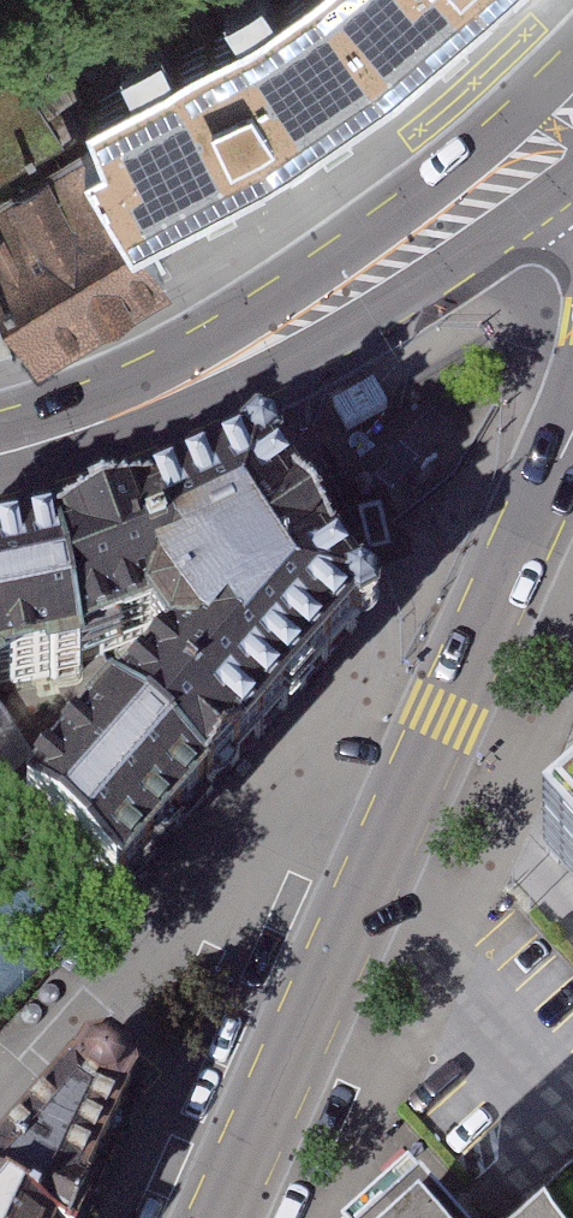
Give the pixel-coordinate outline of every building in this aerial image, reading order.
[(66,111),(77,132),(128,214),(317,110),(434,25),(461,0),(245,0),(167,61),(66,111)] [(0,182),(0,286),(41,353),(165,273),(128,214),(77,132),(0,182)] [(258,509),(191,536),(0,596),(0,747),(62,725),(95,702),(122,732),(8,856),(108,952),(215,834),(301,738),(370,661),(258,509)] [(550,862),(572,888),(572,842),(550,862)] [(0,1202),(0,1217),(100,1217),(137,1141),(125,1117),(107,1109),(80,1115),(0,1202)]
